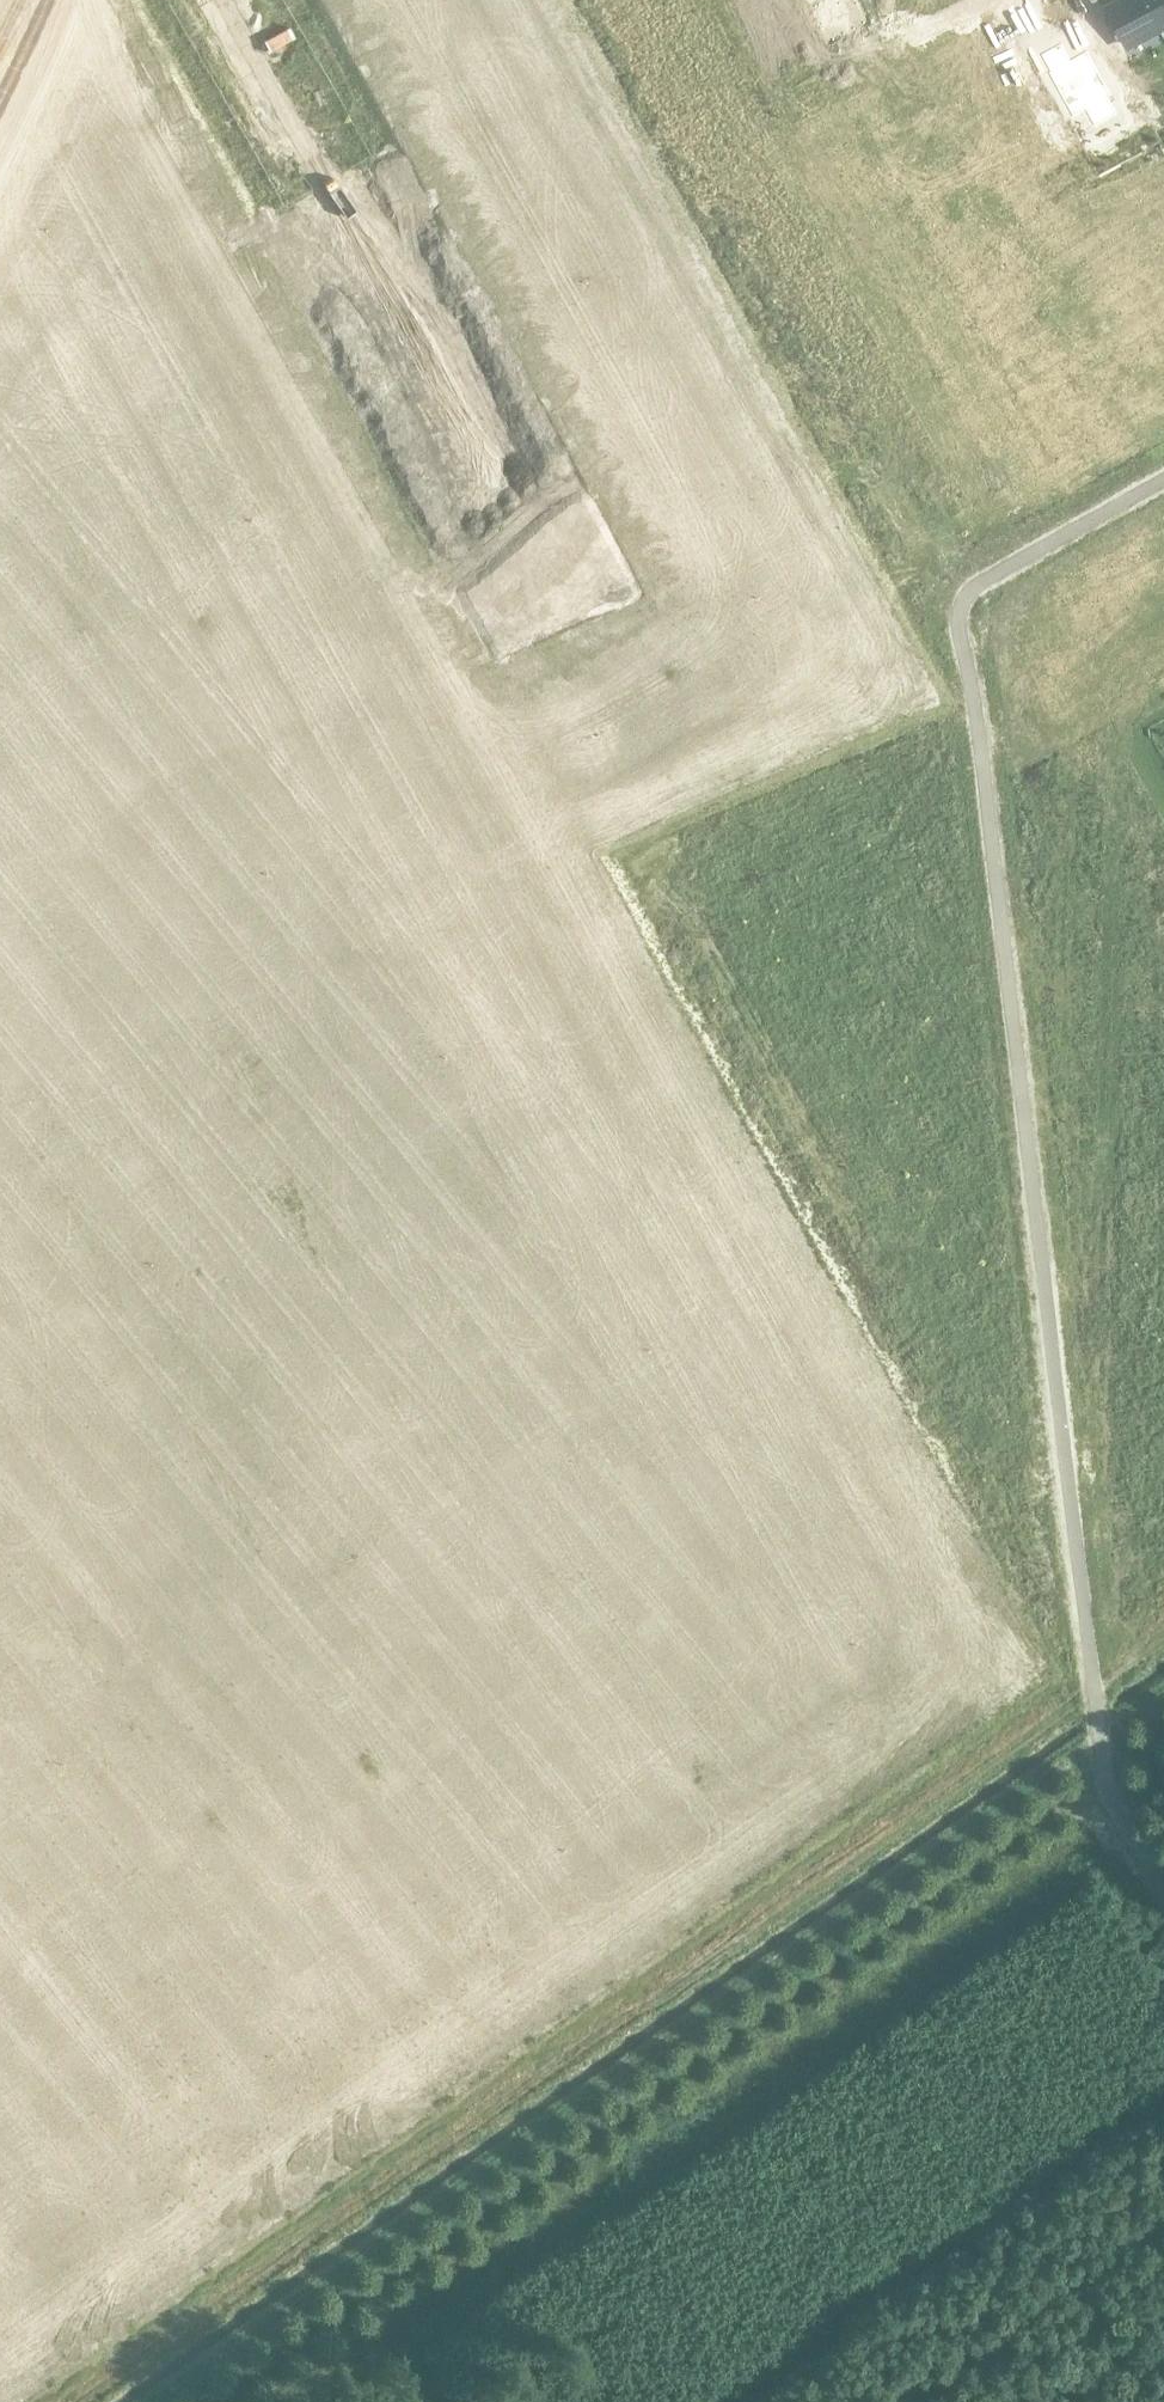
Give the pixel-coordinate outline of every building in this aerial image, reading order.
[(831,41),(868,21),(856,0),(808,0),(831,41)] [(1109,6),(1130,43),(1163,25),(1163,0),(1119,0),(1109,6)] [(1061,43),(1042,53),(1051,70),(1049,71),(1073,115),(1086,108),(1095,124),(1116,112),(1107,96),(1111,94),(1087,50),(1070,59),(1061,43)]
